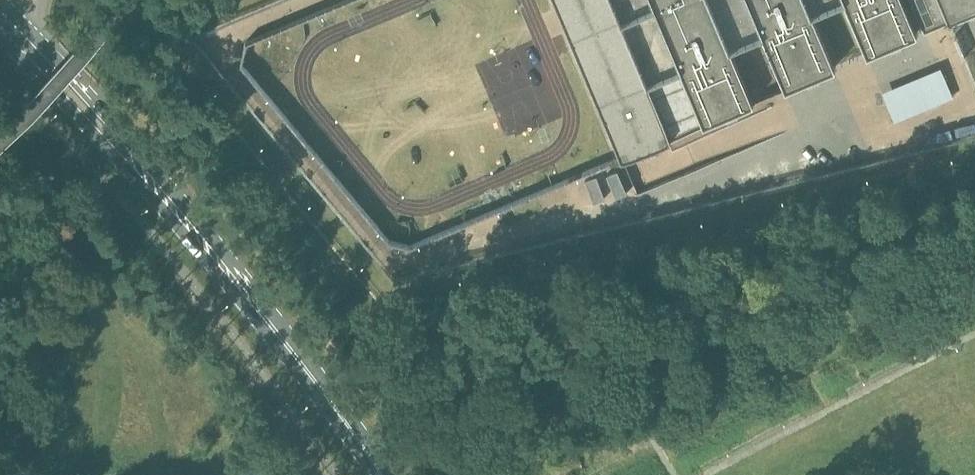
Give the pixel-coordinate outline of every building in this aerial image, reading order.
[(621,158),(753,103),(730,48),(762,35),(785,89),(834,68),(811,14),(843,0),(867,55),(916,34),(902,0),(555,0),(621,158)] [(924,31),(974,9),(974,0),(911,0),(924,31)] [(896,122),(933,106),(923,84),(886,99),(896,122)]
